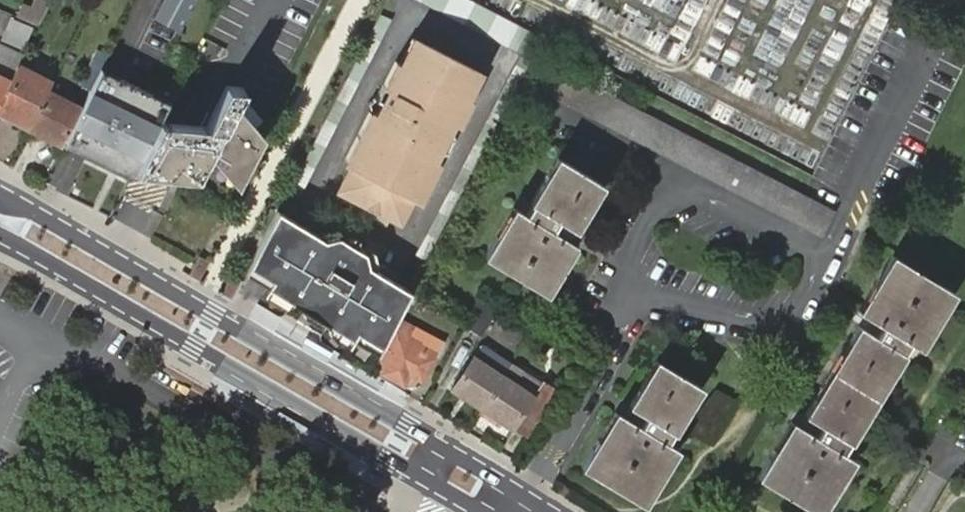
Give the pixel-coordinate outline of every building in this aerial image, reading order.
[(153,18),(180,32),(196,0),(162,0),(153,18)] [(530,32),(469,0),(414,0),(519,54),(530,32)] [(391,20),(379,14),(364,43),(354,62),(350,70),(288,190),(300,196),(391,20)] [(0,30),(0,39),(19,48),(29,26),(7,15),(0,30)] [(398,62),(402,64),(405,66),(418,41),(411,37),(398,62)] [(377,114),(351,164),(338,189),(393,218),(406,193),(413,197),(440,145),(451,122),(464,96),(461,94),(474,69),(418,41),(405,66),(402,64),(389,89),(382,86),(375,99),(382,102),(377,114)] [(10,83),(18,67),(23,56),(0,45),(0,102),(10,83)] [(84,77),(94,82),(100,69),(107,56),(97,51),(84,77)] [(468,180),(529,61),(518,55),(414,255),(426,261),(468,180)] [(395,61),(382,86),(389,89),(402,64),(398,62),(395,61)] [(51,84),(18,67),(10,83),(0,102),(0,113),(29,128),(47,91),(51,84)] [(100,69),(62,144),(71,149),(130,178),(133,172),(159,122),(168,103),(109,74),(100,69)] [(481,73),(474,69),(461,94),(464,96),(468,98),(481,73)] [(180,124),(159,122),(133,172),(153,174),(174,176),(196,177),(208,153),(235,184),(261,135),(235,103),(242,88),(226,86),(205,127),(200,126),(180,124)] [(29,128),(62,144),(81,108),(47,91),(29,128)] [(468,98),(464,96),(451,122),(458,125),(472,100),(468,98)] [(344,161),(351,164),(377,114),(370,110),(344,161)] [(447,149),(440,145),(413,197),(420,200),(447,149)] [(586,174),(557,156),(529,202),(531,203),(525,214),(513,207),(484,256),(547,294),(576,245),(558,234),(565,222),(576,229),(595,198),(600,188),(601,187),(603,184),(599,181),(586,174)] [(406,193),(393,218),(401,222),(413,197),(406,193)] [(382,346),(410,291),(369,266),(366,253),(345,240),(340,248),(324,239),(304,227),(292,219),(278,210),(262,242),(249,265),(262,273),(271,279),(267,286),(272,289),(287,299),(331,325),(352,338),(356,331),(382,346)] [(954,292),(891,254),(858,309),(876,321),(870,331),(858,324),(857,326),(843,349),(804,413),(816,420),(809,432),(791,420),(757,476),(816,511),(820,511),(853,458),(841,451),(848,440),(850,441),(903,352),(902,351),(908,340),(920,348),(934,324),(954,292)] [(198,256),(194,263),(189,275),(199,280),(208,261),(198,256)] [(262,273),(249,265),(245,273),(257,280),(267,286),(271,279),(262,273)] [(231,299),(241,280),(232,276),(222,294),(231,299)] [(272,289),(267,286),(263,293),(283,306),(287,299),(272,289)] [(480,335),(498,307),(479,295),(463,325),(480,335)] [(409,373),(416,376),(422,379),(436,353),(409,339),(415,327),(402,321),(381,359),(388,362),(383,372),(404,384),(406,380),(409,373)] [(348,345),(352,338),(331,325),(327,332),(348,345)] [(378,353),(382,346),(356,331),(352,338),(378,353)] [(530,339),(544,349),(550,340),(535,331),(530,339)] [(503,376),(511,364),(481,345),(474,357),(453,388),(482,407),(503,376)] [(702,387),(687,378),(655,359),(628,404),(634,407),(627,418),(615,411),(581,467),(644,505),(678,449),(666,441),(672,430),(675,432),(695,397),(702,387)] [(482,407),(511,426),(532,395),(539,384),(511,364),(503,376),(482,407)] [(413,383),(416,376),(409,373),(406,380),(413,383)] [(511,426),(528,437),(557,395),(539,384),(532,395),(511,426)] [(717,422),(732,404),(718,393),(704,410),(717,422)]
